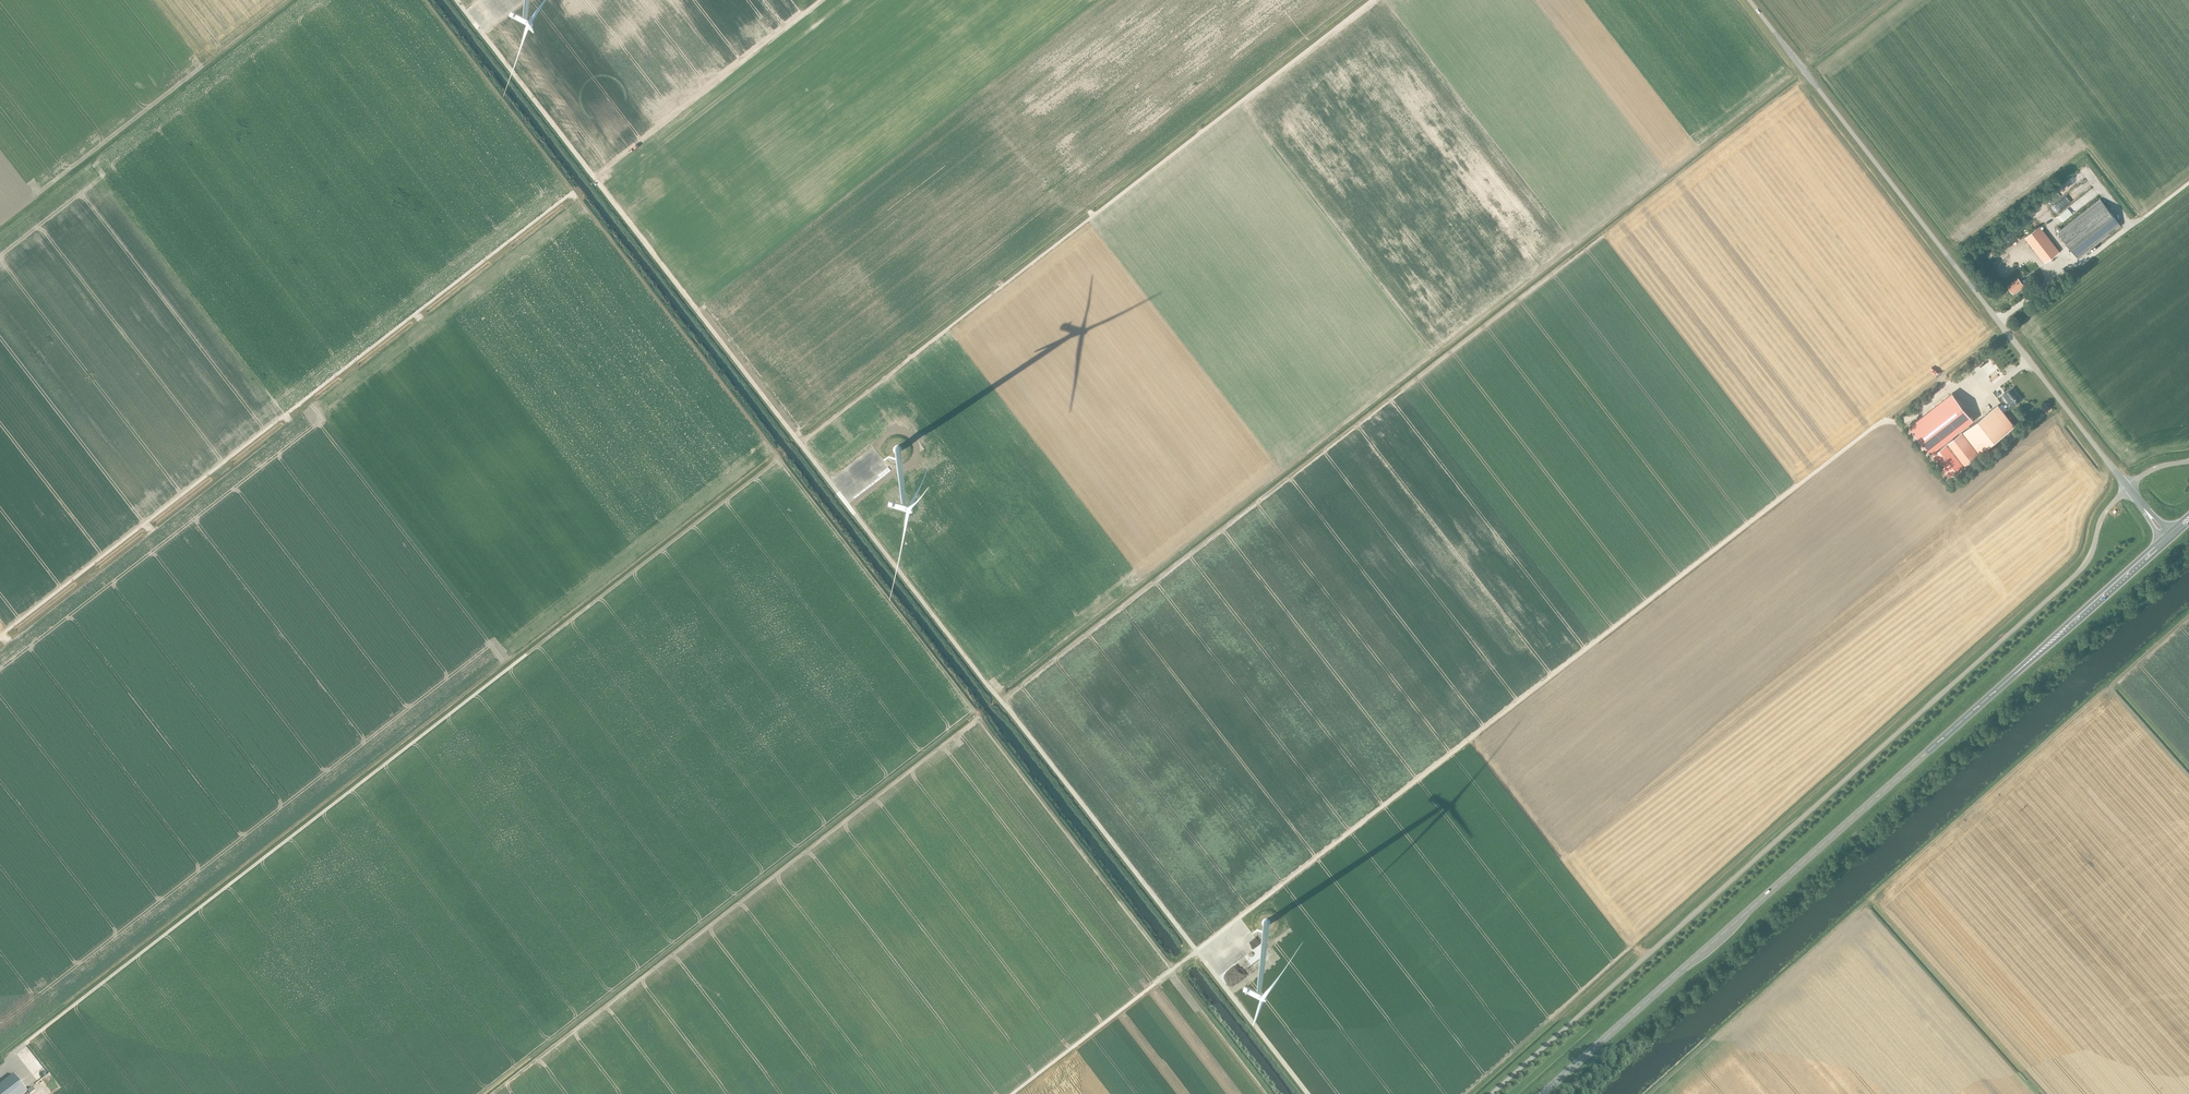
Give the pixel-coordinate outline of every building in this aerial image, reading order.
[(2088,183),(2094,178),(2088,169),(2081,174),(2088,183)] [(2068,194),(2085,179),(2081,175),(2067,187),(2064,190),(2068,194)] [(2100,199),(2058,232),(2078,258),(2120,225),(2100,199)] [(2045,263),(2059,252),(2040,226),(2025,238),(2045,263)] [(2006,287),(2012,295),(2028,282),(2025,278),(2021,281),(2019,277),(2006,287)] [(2014,405),(2022,399),(2013,387),(2005,393),(2014,405)] [(1939,450),(1952,440),(1951,438),(1973,421),(1952,393),(1910,426),(1931,453),(1938,448),(1939,450)] [(1998,405),(1963,432),(1980,453),(2015,426),(1998,405)] [(1949,477),(1979,454),(1962,433),(1952,440),(1939,450),(1932,455),(1949,477)] [(27,1091),(13,1074),(0,1084),(0,1093),(23,1093),(27,1091)]
